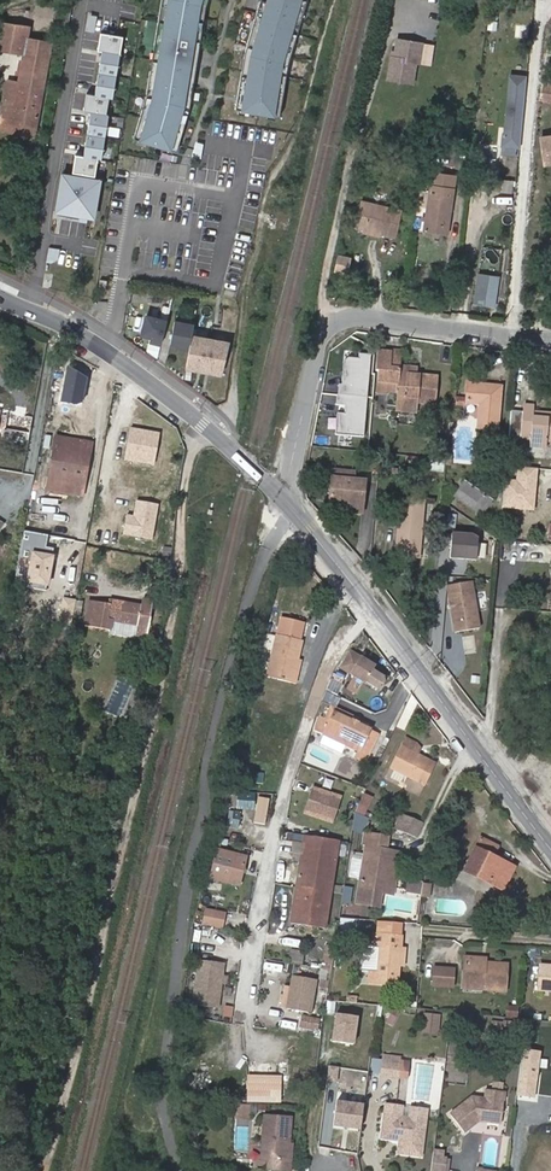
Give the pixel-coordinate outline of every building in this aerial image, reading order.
[(132,138),(175,150),(188,107),(204,13),(207,0),(161,0),(159,5),(141,107),(132,138)] [(244,53),(235,110),(279,117),(288,64),(307,0),(259,0),(244,53)] [(0,22),(0,50),(21,53),(18,77),(20,78),(20,85),(17,85),(12,123),(36,127),(49,42),(25,38),(26,26),(0,22)] [(72,170),(95,174),(98,156),(101,157),(109,114),(106,114),(109,96),(113,97),(123,36),(101,32),(98,50),(102,50),(95,94),(87,92),(84,110),(91,111),(84,154),(76,153),(72,170)] [(412,83),(415,62),(418,63),(421,44),(397,40),(395,58),(392,57),(388,79),(412,83)] [(36,127),(12,123),(17,85),(18,81),(7,79),(0,126),(0,131),(35,136),(36,127)] [(550,101),(550,83),(539,81),(535,98),(550,101)] [(542,137),(545,161),(550,160),(550,136),(542,137)] [(131,171),(147,173),(149,158),(133,156),(131,171)] [(98,176),(61,170),(54,207),(92,213),(98,176)] [(425,230),(447,234),(453,189),(450,188),(452,176),(433,174),(425,230)] [(365,229),(379,231),(396,235),(401,211),(361,203),(355,227),(365,229)] [(342,256),(339,268),(348,270),(351,259),(342,256)] [(497,274),(477,272),(475,301),(494,304),(497,274)] [(162,340),(168,317),(148,311),(143,330),(153,333),(152,337),(162,340)] [(193,332),(195,320),(176,316),(172,339),(191,343),(193,332)] [(221,372),(230,339),(193,332),(191,343),(186,366),(221,372)] [(392,351),(379,350),(377,370),(380,370),(379,381),(399,383),(398,393),(397,404),(417,406),(418,402),(434,403),(437,377),(416,375),(416,368),(401,367),(391,366),(392,351)] [(392,350),(392,351),(391,366),(401,367),(403,351),(392,350)] [(338,384),(337,394),(367,396),(370,354),(359,354),(359,356),(343,355),(341,384),(338,384)] [(87,377),(67,366),(61,400),(83,404),(87,377)] [(399,383),(379,381),(378,391),(398,393),(399,383)] [(479,427),(498,429),(501,387),(469,383),(467,395),(460,395),(459,404),(466,404),(467,403),(481,404),(479,427)] [(364,437),(367,396),(337,394),(337,404),(346,405),(346,413),(338,412),(337,435),(364,437)] [(417,406),(397,404),(396,411),(417,413),(417,406)] [(523,405),(520,436),(531,437),(531,445),(547,446),(547,442),(550,442),(550,413),(548,413),(547,417),(541,417),(533,416),(534,406),(523,405)] [(30,440),(34,419),(8,415),(5,436),(30,440)] [(160,434),(128,429),(123,461),(155,466),(160,434)] [(59,453),(53,487),(82,492),(91,441),(57,436),(54,452),(59,453)] [(48,487),(53,487),(59,453),(54,452),(48,487)] [(503,464),(500,506),(535,509),(539,467),(503,464)] [(356,469),(335,467),(332,502),(337,502),(353,504),(352,510),(365,511),(368,480),(355,478),(356,469)] [(482,514),(491,501),(465,482),(456,496),(482,514)] [(397,554),(419,556),(423,502),(402,500),(397,554)] [(158,506),(137,502),(134,516),(127,514),(123,535),(152,540),(158,506)] [(48,537),(25,532),(15,584),(48,590),(56,550),(46,548),(48,537)] [(475,559),(477,539),(470,535),(451,533),(449,557),(475,559)] [(470,582),(446,585),(453,633),(478,629),(470,582)] [(136,632),(147,634),(153,599),(144,597),(142,603),(109,598),(108,604),(88,601),(84,621),(112,627),(114,619),(138,624),(136,632)] [(296,683),(300,659),(303,640),(302,640),(305,622),(282,617),(278,635),(270,678),(296,683)] [(112,627),(111,632),(135,637),(136,632),(138,624),(114,619),(112,627)] [(374,665),(348,650),(339,666),(365,682),(374,665)] [(335,703),(340,681),(330,679),(324,701),(335,703)] [(332,705),(325,719),(330,722),(335,713),(351,721),(353,715),(332,705)] [(330,722),(325,719),(321,718),(316,729),(326,733),(345,743),(361,751),(357,758),(366,762),(379,735),(351,721),(335,713),(330,722)] [(326,733),(316,729),(313,737),(321,741),(326,733)] [(345,743),(326,733),(321,741),(321,742),(341,752),(345,743)] [(401,746),(413,752),(418,743),(405,737),(401,746)] [(436,763),(413,752),(401,746),(390,769),(425,785),(436,763)] [(340,799),(312,788),(302,813),(331,824),(340,799)] [(238,794),(237,806),(254,807),(255,795),(238,794)] [(269,799),(259,797),(255,822),(265,824),(269,799)] [(236,806),(226,804),(222,824),(232,826),(236,806)] [(359,804),(354,814),(363,817),(367,807),(359,804)] [(394,828),(399,831),(406,816),(401,813),(394,828)] [(406,816),(399,831),(417,837),(423,824),(406,816)] [(383,891),(386,873),(383,873),(384,868),(387,868),(390,849),(386,848),(388,837),(364,832),(362,843),(366,845),(364,855),(360,877),(356,902),(375,905),(378,890),(383,891)] [(337,840),(306,835),(293,923),(324,927),(329,894),(337,840)] [(465,871),(504,889),(515,867),(492,856),(498,846),(481,838),(465,871)] [(218,851),(212,878),(240,884),(246,858),(218,851)] [(360,877),(364,855),(354,853),(350,876),(360,877)] [(423,882),(408,880),(407,891),(422,893),(421,896),(428,897),(430,883),(423,882)] [(207,910),(204,924),(222,928),(225,913),(207,910)] [(357,918),(339,917),(337,929),(344,929),(356,930),(357,918)] [(344,929),(337,929),(334,947),(341,948),(344,929)] [(401,947),(402,938),(373,936),(372,947),(378,947),(376,969),(369,969),(368,983),(398,986),(400,966),(401,947)] [(341,948),(334,947),(333,949),(332,958),(339,959),(341,948)] [(378,947),(372,947),(369,969),(376,969),(378,947)] [(332,958),(333,949),(327,948),(325,959),(332,961),(332,958)] [(311,967),(312,952),(289,949),(288,965),(311,967)] [(467,957),(465,983),(486,985),(485,989),(506,990),(507,965),(487,963),(487,958),(467,957)] [(332,961),(330,968),(340,970),(342,959),(339,959),(332,958),(332,961)] [(199,960),(194,1005),(218,1008),(222,963),(199,960)] [(542,966),(540,989),(550,990),(550,966),(542,966)] [(455,971),(436,970),(435,985),(454,987),(455,971)] [(318,979),(295,975),(290,1007),(314,1011),(318,979)] [(519,1006),(510,1005),(509,1013),(518,1014),(519,1006)] [(421,1032),(439,1034),(441,1014),(423,1012),(421,1032)] [(352,1045),(356,1017),(335,1014),(331,1042),(352,1045)] [(293,1019),(292,1031),(315,1032),(316,1020),(293,1019)] [(536,1097),(542,1050),(523,1048),(517,1094),(536,1097)] [(401,1060),(382,1057),(380,1075),(399,1078),(401,1060)] [(338,1067),(329,1065),(327,1080),(336,1081),(338,1067)] [(209,1075),(192,1074),(191,1093),(208,1095),(209,1075)] [(282,1074),(247,1074),(247,1102),(283,1102),(282,1074)] [(495,1090),(504,1091),(505,1083),(494,1082),(493,1090),(495,1090)] [(473,1096),(451,1114),(467,1133),(482,1121),(504,1123),(507,1091),(504,1091),(495,1090),(493,1090),(488,1089),(487,1098),(473,1096)] [(334,1126),(361,1129),(364,1105),(337,1102),(334,1126)] [(387,1103),(386,1117),(383,1140),(401,1142),(400,1153),(422,1155),(426,1121),(427,1108),(387,1103)] [(252,1106),(240,1104),(239,1117),(251,1118),(252,1106)] [(291,1117),(264,1116),(262,1158),(268,1158),(267,1169),(291,1170),(291,1160),(288,1159),(291,1117)] [(434,1156),(433,1170),(446,1170),(447,1157),(434,1156)]
